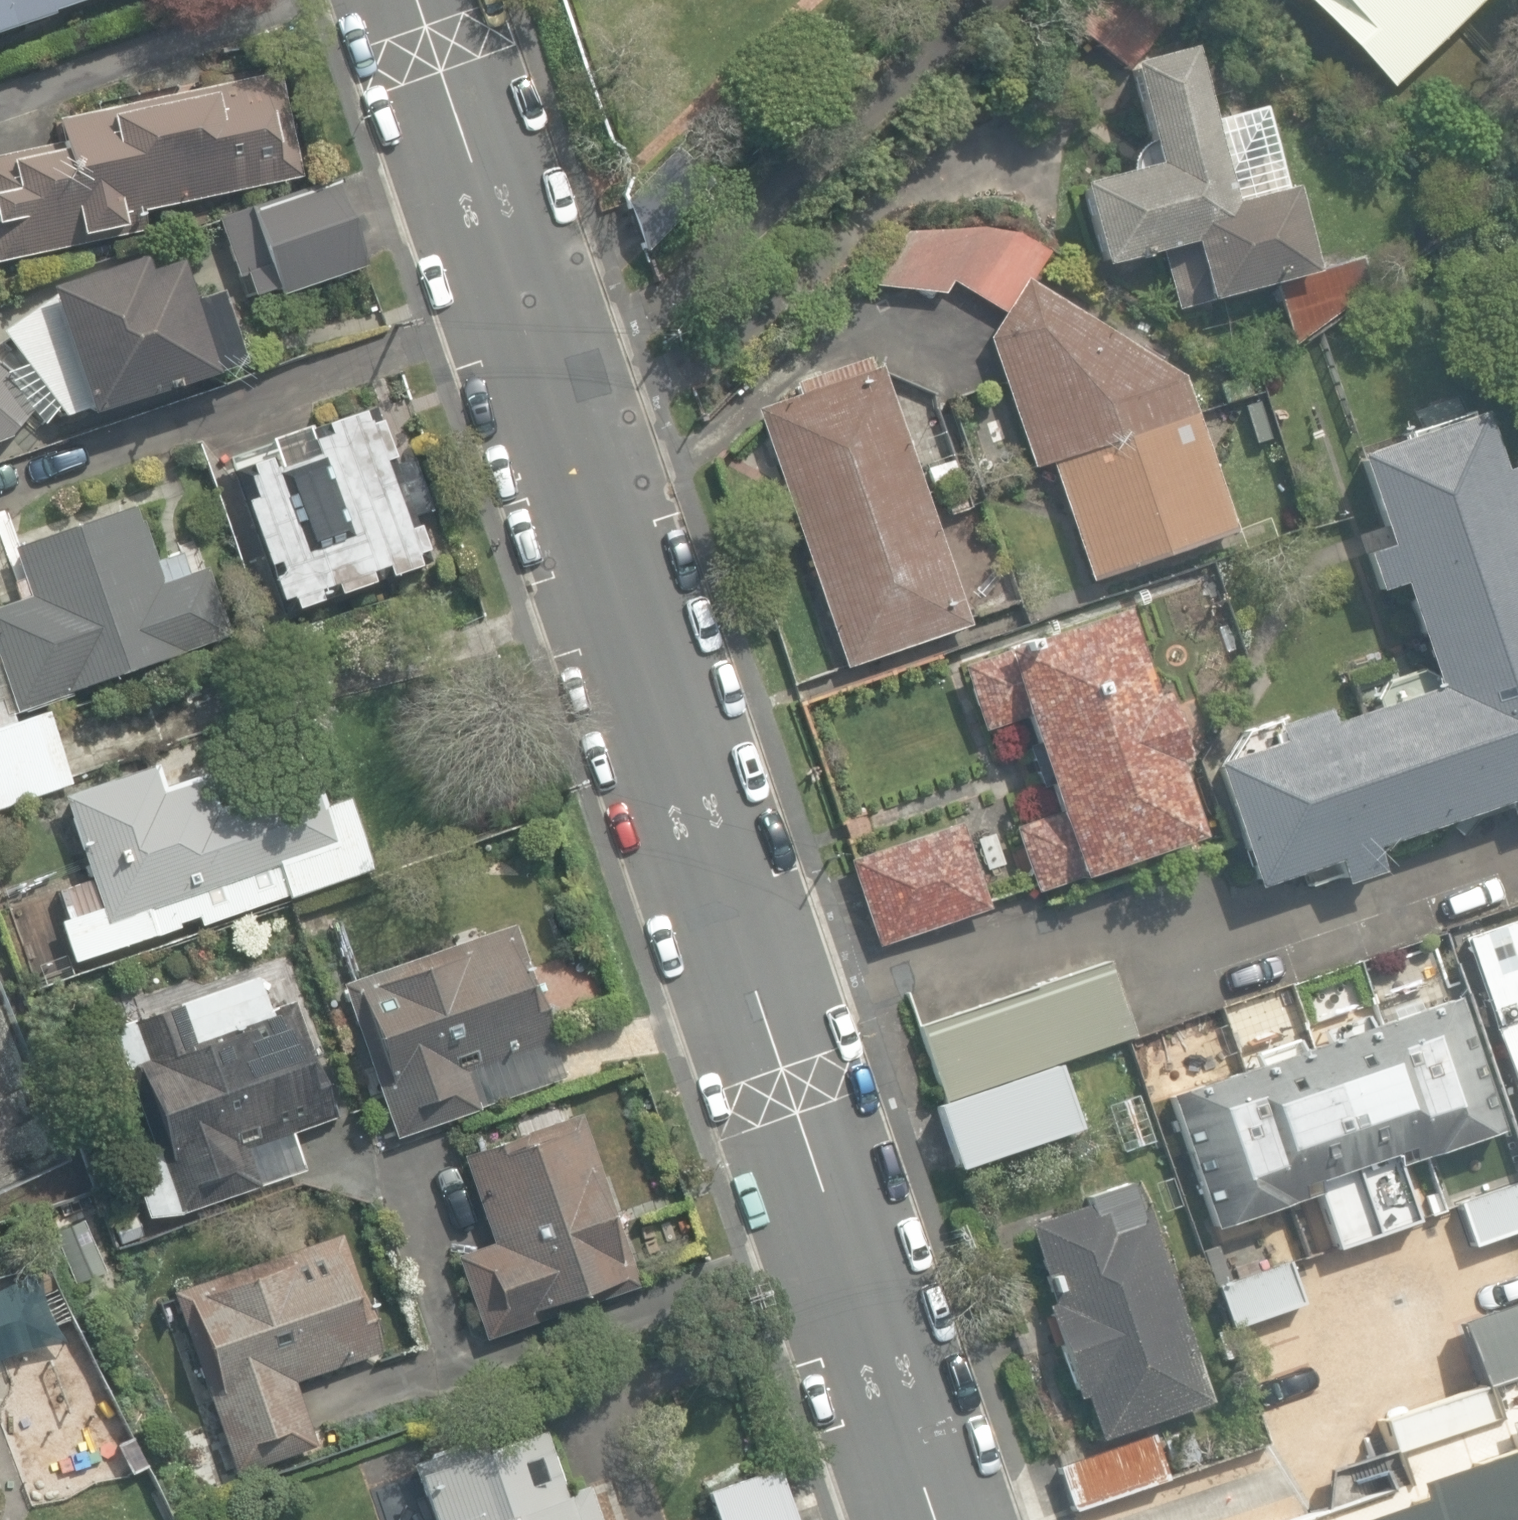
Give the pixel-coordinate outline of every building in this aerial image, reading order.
[(85,0),(0,0),(0,30),(85,0)] [(1123,72),(1171,15),(1153,0),(1090,0),(1068,26),(1123,72)] [(1382,92),(1482,0),(1297,0),(1382,92)] [(1272,283),(1289,347),(1367,289),(1359,257),(1302,251),(1301,247),(1294,218),(1293,212),(1286,189),(1227,205),(1200,98),(1225,92),(1212,43),(1127,70),(1149,167),(1075,186),(1096,270),(1159,253),(1174,309),(1272,283)] [(145,226),(140,207),(300,173),(278,69),(55,116),(60,140),(0,152),(0,257),(145,226)] [(626,201),(643,247),(695,194),(679,148),(626,201)] [(253,203),(269,248),(351,219),(335,174),(253,203)] [(1047,465),(1087,583),(1234,533),(1180,379),(1024,283),(1027,283),(1044,252),(1014,235),(981,230),(903,235),(848,286),(942,298),(950,284),(1003,313),(1002,316),(988,341),(1028,470),(1047,465)] [(85,411),(241,362),(217,288),(189,297),(177,259),(145,269),(141,254),(45,284),(48,293),(0,327),(0,330),(61,410),(83,402),(85,411)] [(755,406),(844,664),(967,621),(878,363),(870,366),(866,354),(793,380),(797,391),(755,406)] [(8,439),(38,403),(0,371),(0,442),(8,439)] [(1222,404),(1250,395),(1244,375),(1216,384),(1222,404)] [(1252,445),(1269,440),(1257,401),(1240,407),(1252,445)] [(287,594),(292,606),(318,597),(315,588),(332,582),(335,592),(369,580),(366,571),(384,564),(387,574),(418,564),(413,551),(425,547),(416,523),(407,526),(404,517),(429,508),(410,455),(384,464),(382,458),(392,455),(379,418),(367,422),(362,408),(323,421),(327,431),(308,438),(313,452),(311,452),(311,451),(271,464),(267,453),(247,461),(251,471),(243,474),(250,494),(241,498),(264,564),(274,560),(278,571),(268,574),(276,598),(287,594)] [(1245,893),(1327,865),(1335,888),(1378,874),(1369,848),(1505,803),(1512,824),(1517,822),(1517,542),(1517,540),(1517,503),(1505,465),(1493,469),(1475,414),(1348,455),(1380,553),(1360,560),(1370,593),(1389,587),(1417,671),(1382,683),(1375,714),(1324,731),(1318,714),(1240,739),(1199,753),(1245,893)] [(927,464),(932,484),(957,477),(952,457),(927,464)] [(940,486),(947,511),(966,506),(958,480),(940,486)] [(71,785),(46,712),(18,722),(14,711),(227,638),(204,569),(183,577),(175,552),(151,561),(132,504),(9,546),(22,584),(10,588),(15,605),(0,610),(0,809),(71,785)] [(1013,824),(1035,888),(1196,835),(1171,758),(1180,755),(1157,688),(1148,691),(1119,606),(957,660),(980,726),(1022,712),(1032,741),(1026,743),(1039,782),(1045,780),(1055,810),(1013,824)] [(53,924),(67,967),(370,865),(348,798),(320,808),(305,764),(230,789),(220,761),(159,782),(153,763),(54,796),(82,880),(60,888),(71,919),(53,924)] [(847,857),(876,943),(987,906),(958,820),(847,857)] [(1463,934),(1517,1097),(1517,915),(1463,934)] [(341,979),(394,1132),(478,1104),(465,1066),(554,1035),(514,920),(341,979)] [(914,1027),(959,1166),(1071,1130),(1050,1066),(1135,1039),(1110,964),(914,1027)] [(269,1009),(258,977),(108,1030),(149,1148),(126,1161),(147,1219),(180,1216),(306,1171),(293,1135),(335,1120),(293,1001),(269,1009)] [(1314,1194),(1333,1250),(1413,1222),(1394,1168),(1497,1132),(1450,997),(1296,1051),(1292,1040),(1247,1056),(1251,1066),(1164,1096),(1210,1230),(1314,1194)] [(1105,1107),(1121,1155),(1152,1144),(1135,1096),(1105,1107)] [(455,1250),(483,1335),(639,1282),(581,1110),(460,1150),(490,1239),(455,1250)] [(1083,1392),(1097,1436),(1209,1398),(1143,1206),(1136,1209),(1126,1177),(1082,1192),(1085,1199),(1024,1220),(1051,1298),(1042,1301),(1074,1395),(1083,1392)] [(1455,1203),(1471,1248),(1517,1231),(1517,1181),(1455,1203)] [(121,1244),(142,1238),(135,1213),(113,1219),(121,1244)] [(171,1289),(232,1472),(312,1446),(291,1382),(383,1352),(344,1232),(171,1289)] [(1227,1330),(1298,1306),(1283,1263),(1212,1287),(1227,1330)] [(60,1340),(35,1270),(0,1283),(0,1361),(60,1340)] [(1455,1321),(1475,1387),(1378,1417),(1387,1447),(1326,1468),(1317,1511),(1291,1519),(1517,1519),(1517,1301),(1455,1321)] [(1055,1462),(1070,1507),(1165,1475),(1150,1429),(1055,1462)] [(415,1475),(430,1519),(597,1519),(585,1487),(565,1494),(544,1432),(415,1475)] [(1163,1442),(1173,1471),(1199,1464),(1189,1432),(1163,1442)] [(717,1519),(795,1519),(776,1464),(706,1488),(717,1519)]
